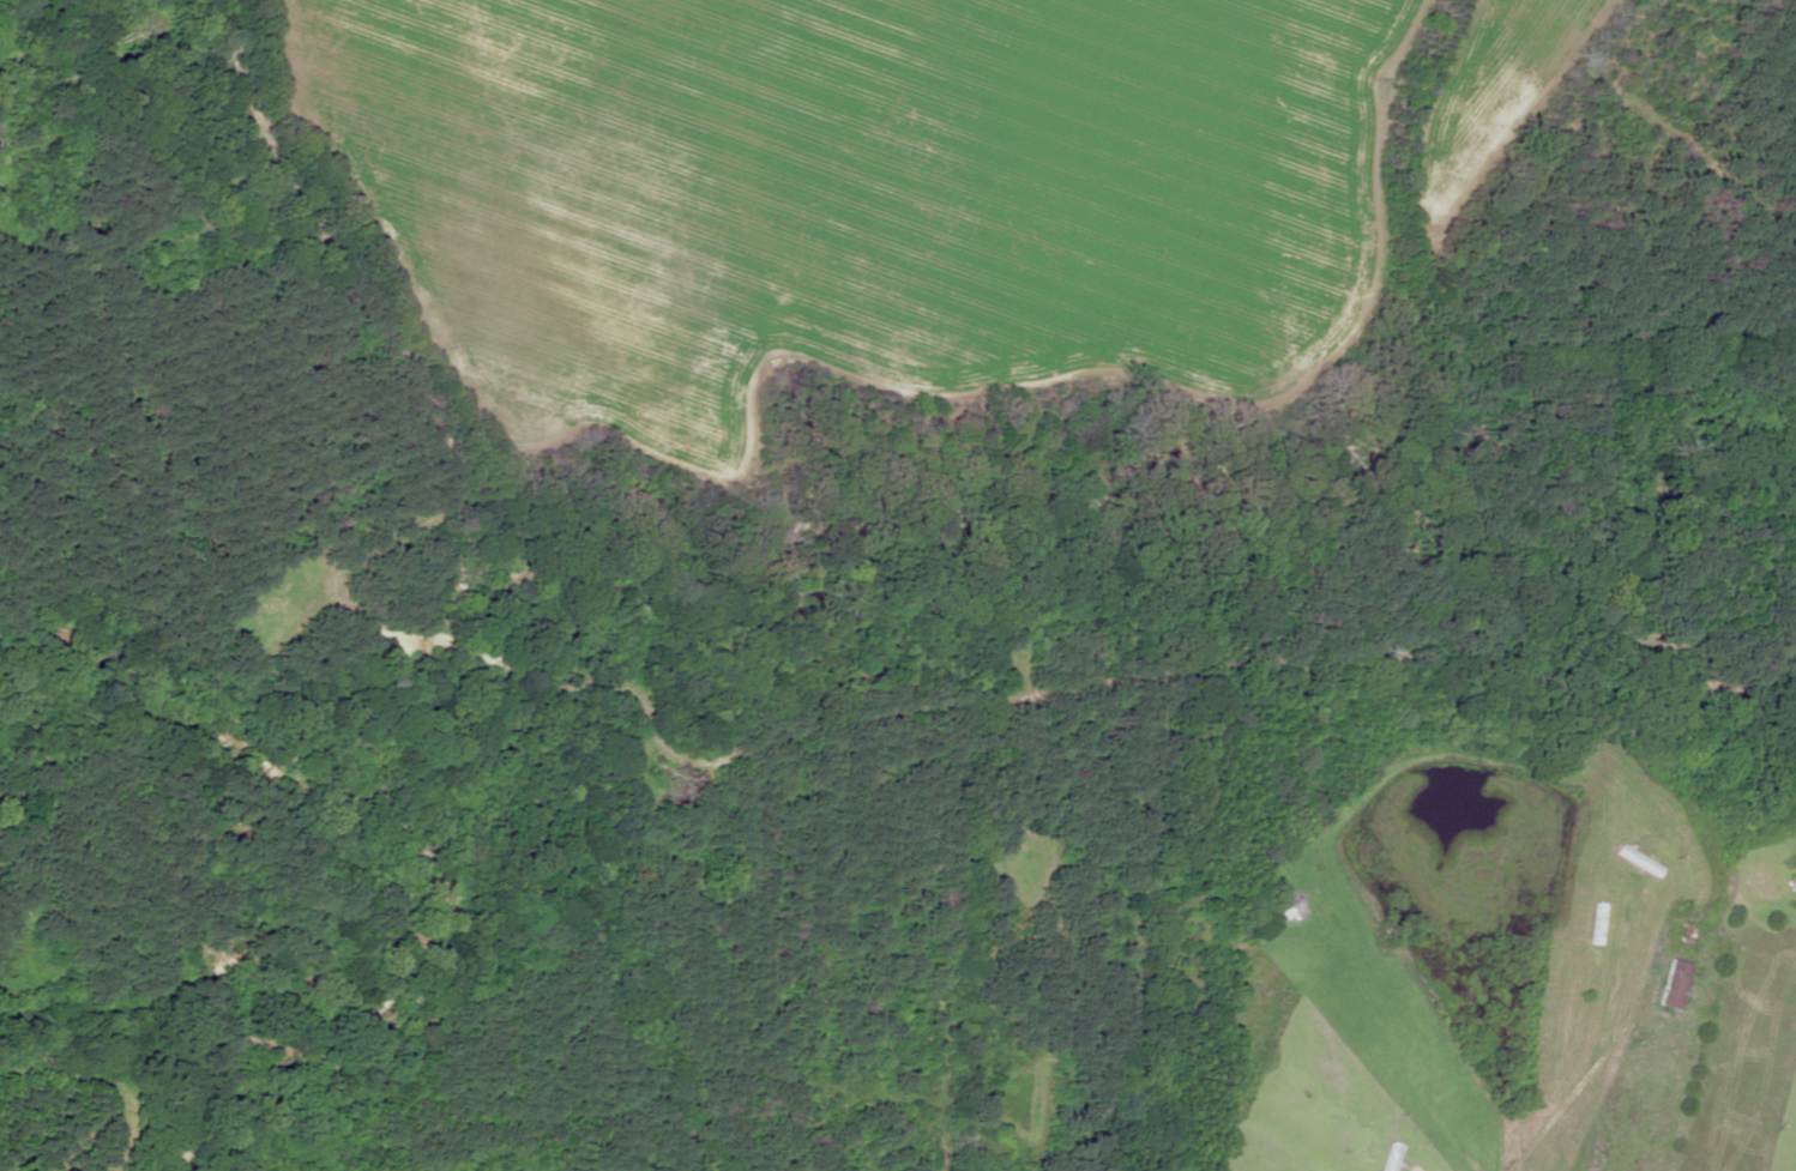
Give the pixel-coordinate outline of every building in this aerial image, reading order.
[(1281,899),(1299,924),(1310,915),(1292,891),(1281,899)] [(1660,1006),(1679,1012),(1694,966),(1674,960),(1660,1006)] [(1392,1143),(1384,1170),(1397,1170),(1405,1147),(1392,1143)]
